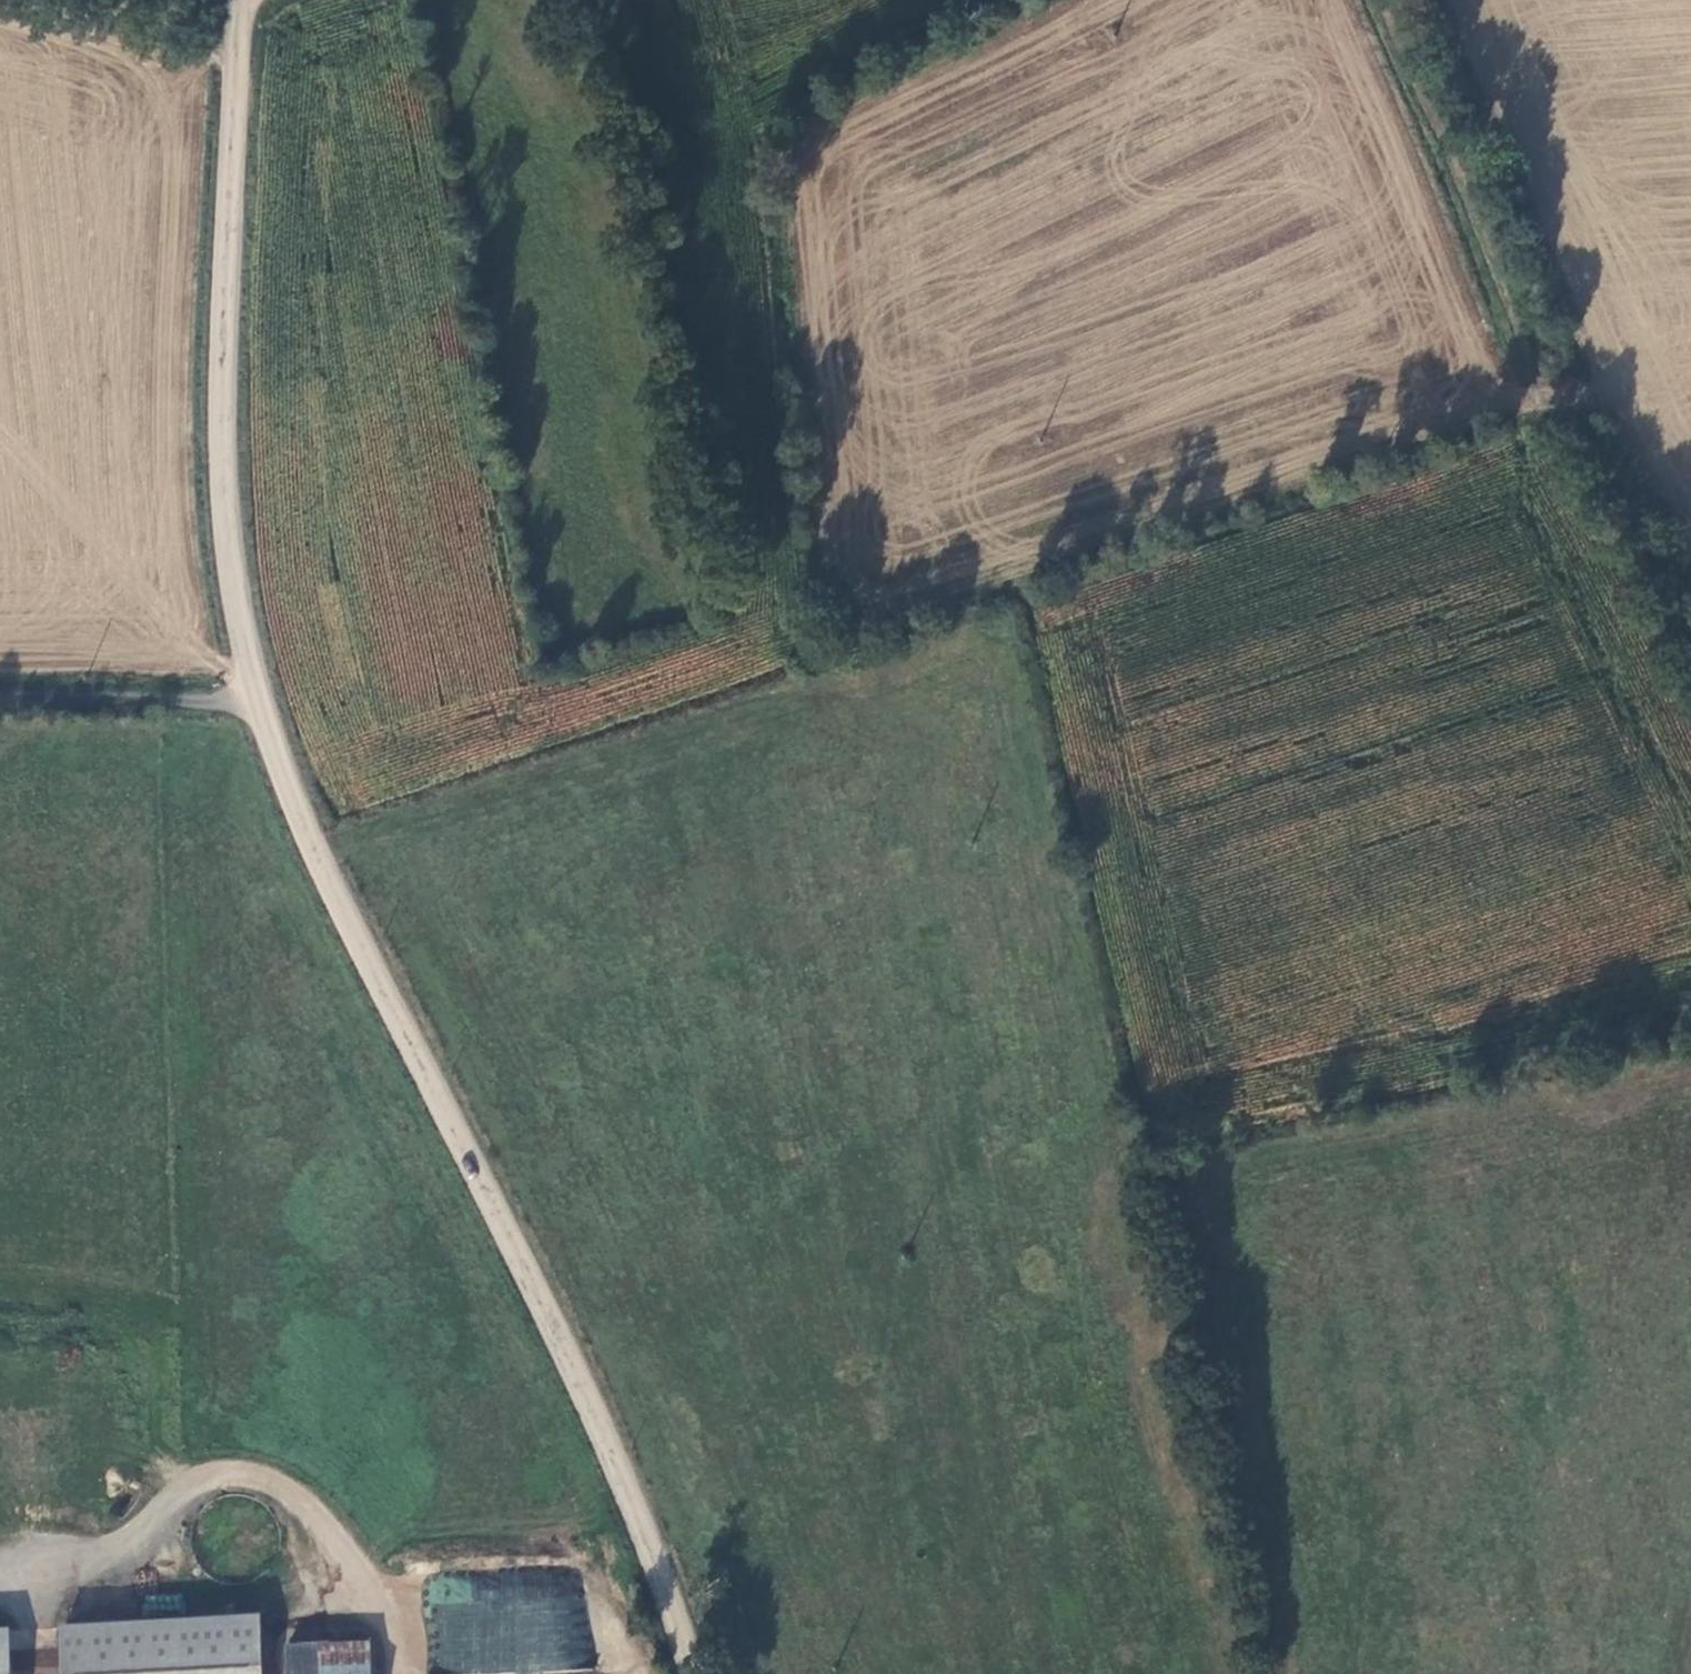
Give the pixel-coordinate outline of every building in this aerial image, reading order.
[(469,1673),(532,1673),(532,1671),(591,1666),(583,1566),(461,1577),(469,1673)] [(62,1629),(65,1673),(262,1673),(257,1615),(62,1629)] [(6,1622),(0,1622),(0,1673),(10,1673),(6,1622)] [(270,1639),(272,1673),(363,1673),(360,1634),(270,1639)]
